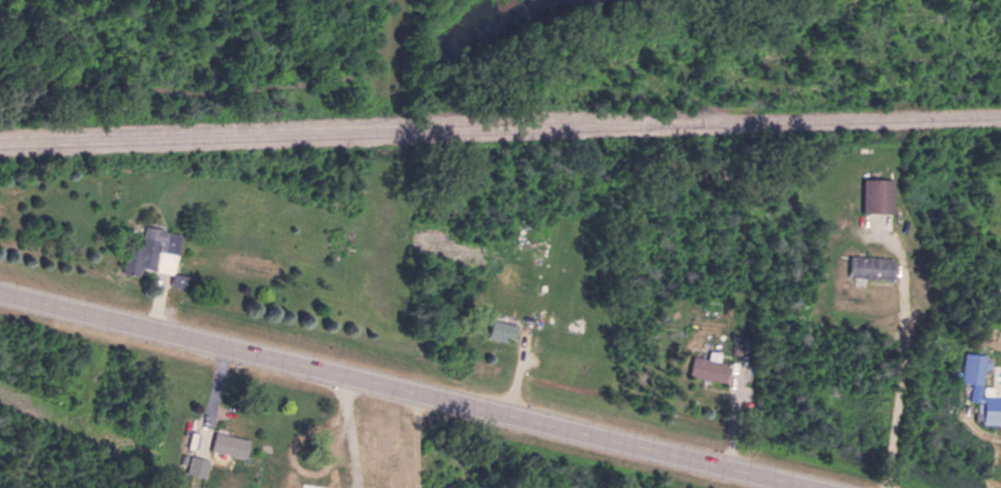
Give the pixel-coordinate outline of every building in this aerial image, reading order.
[(895,177),(865,177),(865,210),(895,210),(895,177)] [(183,227),(142,223),(138,268),(178,272),(183,227)] [(894,275),(894,255),(849,255),(849,275),(894,275)] [(521,320),(495,313),(489,333),(516,340),(521,320)] [(984,383),(988,353),(966,350),(961,380),(984,383)] [(728,380),(732,360),(693,354),(689,373),(728,380)] [(986,393),(985,423),(1000,423),(1000,394),(986,393)] [(253,438),(218,428),(212,449),(248,459),(253,438)] [(212,458),(194,451),(187,471),(206,477),(212,458)]
